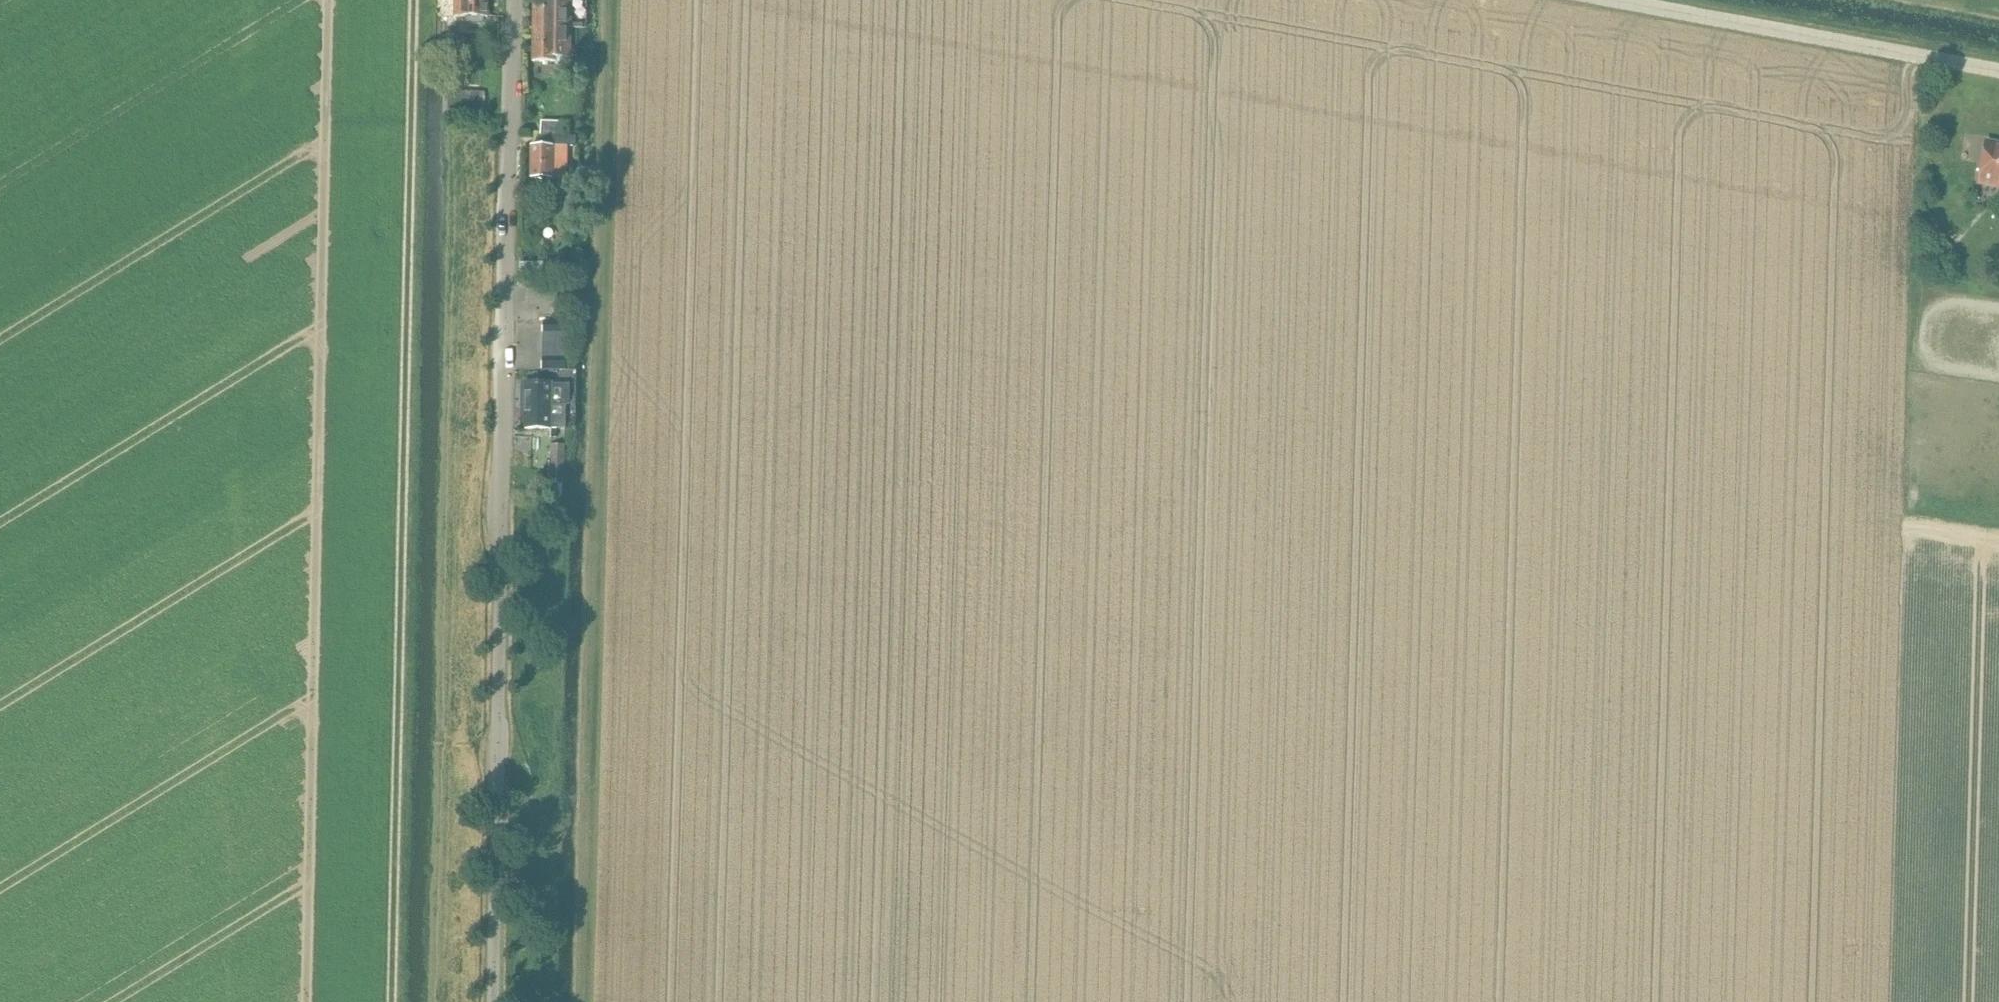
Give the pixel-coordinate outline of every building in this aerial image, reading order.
[(466,18),(468,22),(481,23),(483,18),(488,18),(489,0),(455,0),(455,5),(460,5),(461,18),(466,18)] [(533,28),(570,28),(571,2),(556,2),(556,0),(533,0),(533,28)] [(436,35),(448,35),(448,19),(436,19),(436,35)] [(555,62),(555,58),(570,58),(570,28),(533,28),(532,61),(555,62)] [(484,114),(485,92),(448,91),(448,113),(484,114)] [(541,135),(568,135),(568,122),(541,122),(541,135)] [(567,180),(567,150),(567,146),(574,146),(574,141),(552,141),(552,147),(531,146),(530,179),(567,180)] [(1998,184),(1998,144),(1993,143),(1985,142),(1978,181),(1998,184)] [(556,203),(569,204),(570,191),(557,190),(556,203)] [(1939,244),(1931,252),(1942,262),(1950,254),(1939,244)] [(520,262),(520,274),(543,275),(544,263),(520,262)] [(542,319),(542,333),(565,334),(566,320),(542,319)] [(541,357),(565,358),(565,334),(542,333),(541,357)] [(565,370),(565,358),(541,357),(541,369),(565,370)] [(524,383),(524,427),(550,428),(551,383),(524,383)] [(537,497),(560,497),(563,497),(563,484),(564,484),(565,444),(551,444),(550,484),(537,483),(537,497)]
